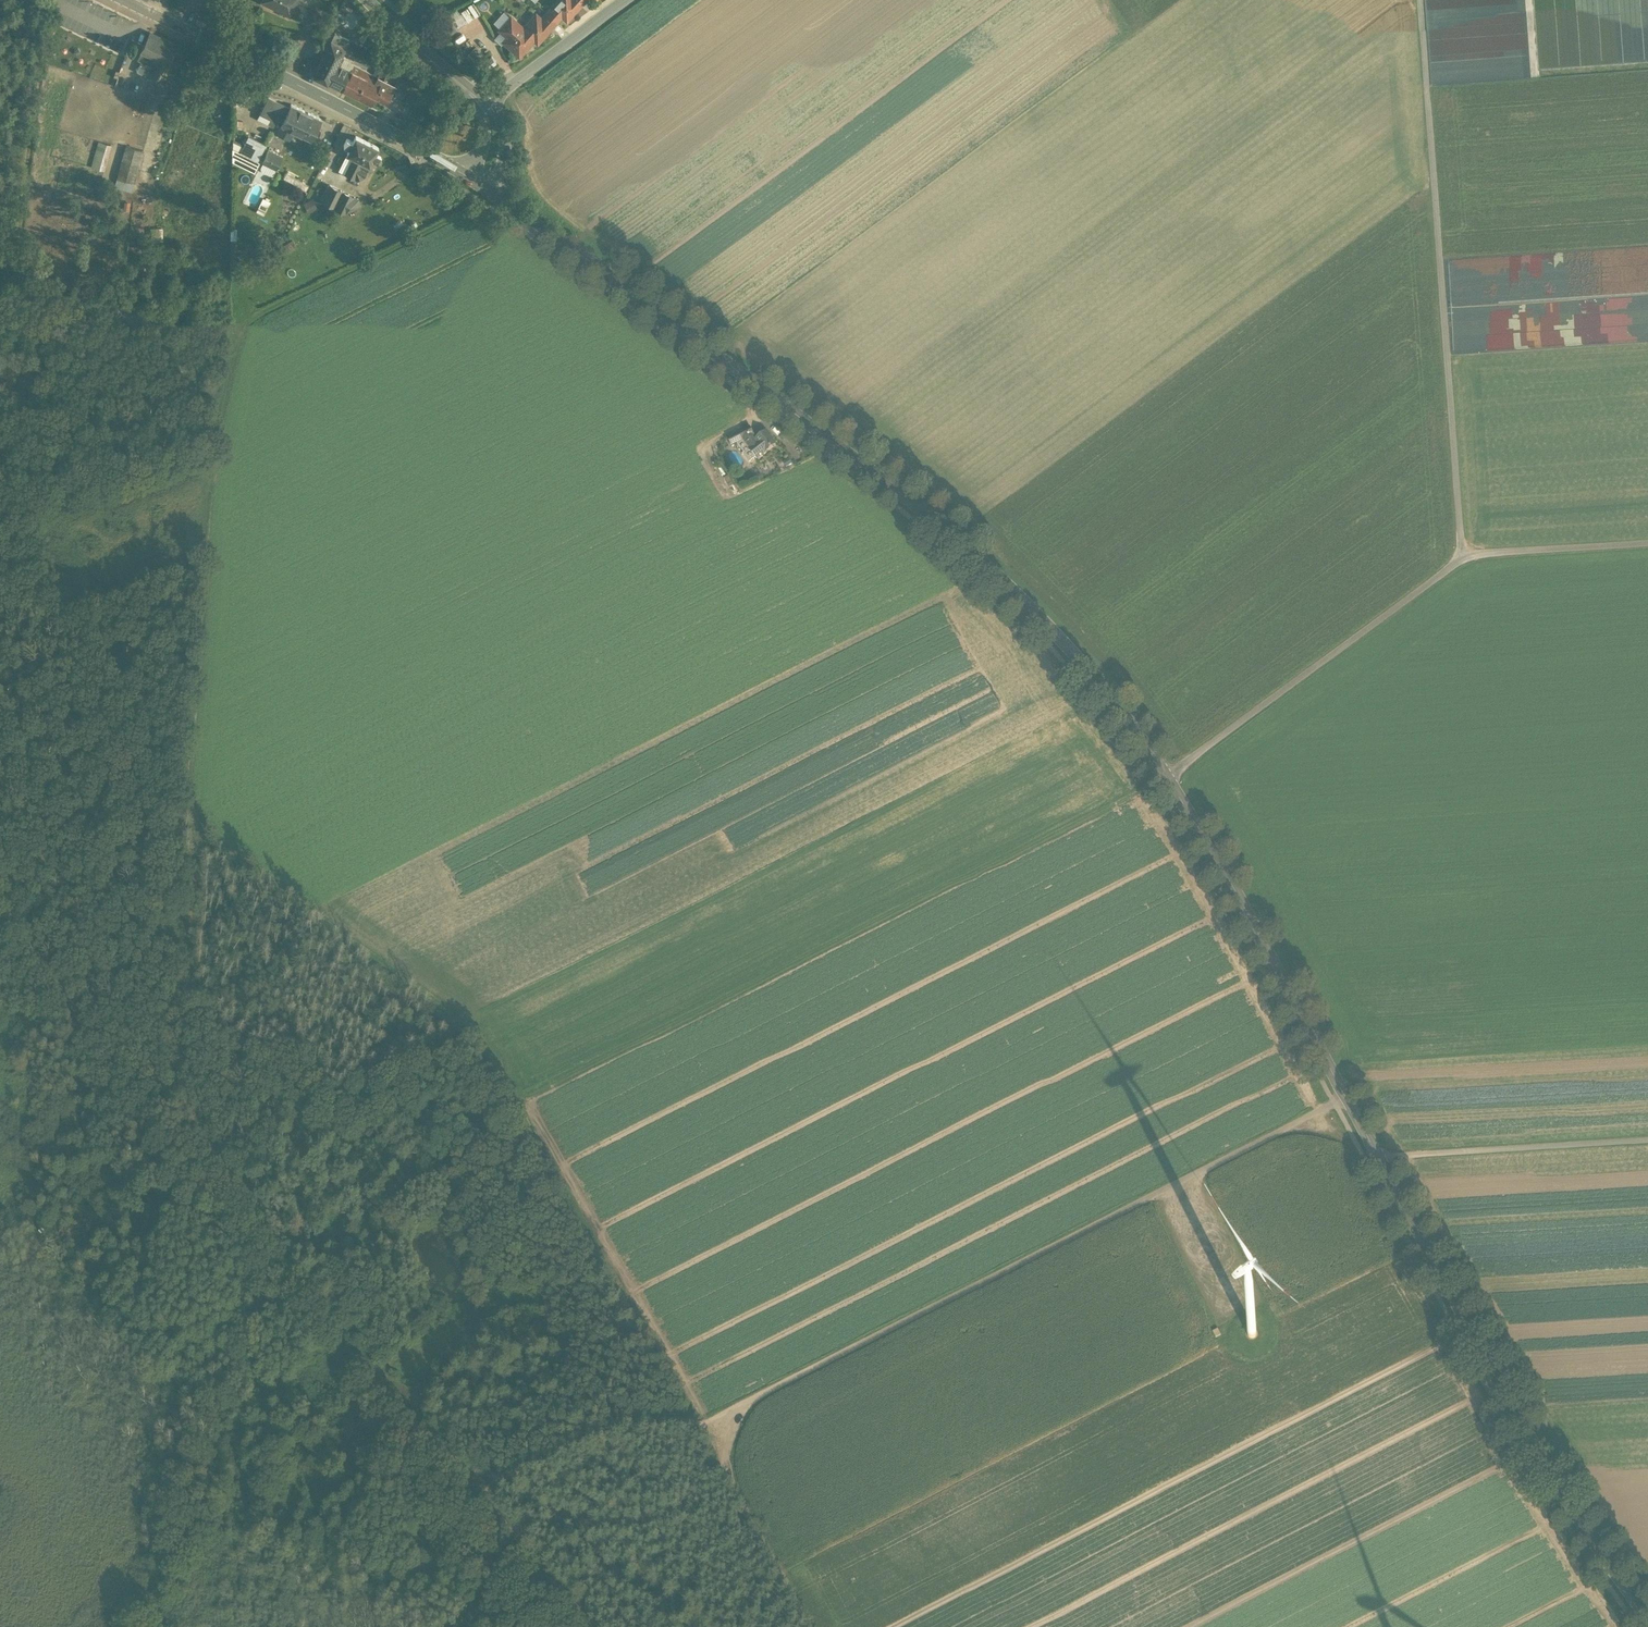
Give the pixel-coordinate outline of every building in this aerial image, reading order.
[(261,1),(290,15),(297,0),(262,0),(261,1)] [(552,6),(552,7),(547,12),(556,20),(560,14),(566,20),(580,5),(579,4),(583,0),(557,0),(552,6)] [(480,13),(473,2),(468,6),(475,17),(480,13)] [(322,8),(315,6),(314,11),(312,10),(308,23),(320,27),(324,14),(321,13),(322,8)] [(473,18),(466,8),(461,11),(468,21),(473,18)] [(541,18),(536,13),(523,28),(533,38),(537,41),(550,26),(556,20),(547,12),(541,18)] [(460,13),(450,20),(456,29),(466,22),(460,13)] [(523,28),(511,16),(500,28),(508,36),(504,40),(519,54),(533,38),(523,28)] [(508,36),(500,28),(496,33),(504,40),(508,36)] [(345,47),(348,40),(349,38),(335,31),(331,39),(345,47)] [(159,81),(177,44),(164,37),(163,40),(149,33),(142,48),(135,63),(152,76),(152,77),(159,81)] [(331,39),(313,75),(327,82),(338,60),(341,53),(345,47),(331,39)] [(375,53),(348,40),(345,47),(341,53),(351,58),(352,55),(369,64),(375,53)] [(474,46),(468,54),(473,58),(479,51),(474,46)] [(343,57),(341,61),(339,65),(350,70),(353,64),(354,62),(343,57)] [(338,60),(327,82),(341,89),(351,70),(350,70),(339,65),(341,61),(338,60)] [(388,97),(392,90),(400,73),(383,63),(377,76),(374,82),(380,84),(374,96),(385,102),(388,97)] [(374,82),(377,76),(353,64),(350,70),(351,70),(341,89),(342,89),(370,103),(374,96),(380,84),(374,82)] [(289,107),(268,97),(263,106),(260,112),(277,120),(282,122),(289,107)] [(322,118),(291,103),(289,107),(282,122),(281,124),(312,139),(322,118)] [(211,107),(217,118),(223,115),(217,104),(211,107)] [(277,120),(260,112),(257,118),(274,126),(277,120)] [(265,142),(249,134),(244,144),(241,151),(257,159),(265,142)] [(353,141),(350,147),(347,153),(353,156),(358,158),(367,141),(356,135),(353,141)] [(350,147),(353,141),(347,138),(344,144),(350,147)] [(241,151),(244,144),(233,139),(233,161),(255,172),(260,161),(257,159),(241,151)] [(112,144),(99,141),(92,166),(104,170),(112,144)] [(378,146),(367,141),(358,158),(363,161),(370,164),(373,158),(377,160),(380,160),(381,157),(380,155),(376,152),(378,146)] [(132,191),(135,182),(144,149),(126,144),(116,177),(114,186),(132,191)] [(283,155),(269,148),(263,162),(264,162),(276,168),(277,168),(283,155)] [(338,170),(345,173),(353,156),(347,153),(338,170)] [(353,156),(345,173),(350,176),(358,158),(353,156)] [(397,166),(406,164),(405,157),(396,160),(397,166)] [(358,158),(350,176),(355,178),(363,161),(358,158)] [(364,176),(370,164),(363,161),(355,178),(364,176)] [(270,174),(273,174),(275,171),(276,168),(264,162),(262,166),(262,168),(263,170),(270,174)] [(286,170),(283,176),(305,189),(308,184),(286,170)] [(335,206),(342,191),(330,185),(322,200),(335,206)] [(358,198),(342,191),(335,206),(346,212),(360,205),(358,198)] [(270,201),(263,197),(257,210),(264,213),(270,201)] [(316,207),(312,200),(305,204),(309,211),(316,207)] [(151,227),(151,241),(163,241),(163,227),(151,227)] [(288,241),(277,246),(281,253),(291,248),(288,241)] [(135,274),(143,275),(144,271),(144,265),(136,264),(135,274)] [(750,429),(727,440),(732,448),(737,446),(742,443),(753,438),(754,437),(750,429)] [(766,434),(756,442),(755,442),(757,444),(748,451),(756,460),(757,462),(776,447),(766,434)] [(756,442),(753,438),(742,443),(748,451),(757,444),(755,442),(756,442)] [(756,460),(748,451),(742,443),(737,446),(744,455),(742,457),(749,465),(756,460)]
